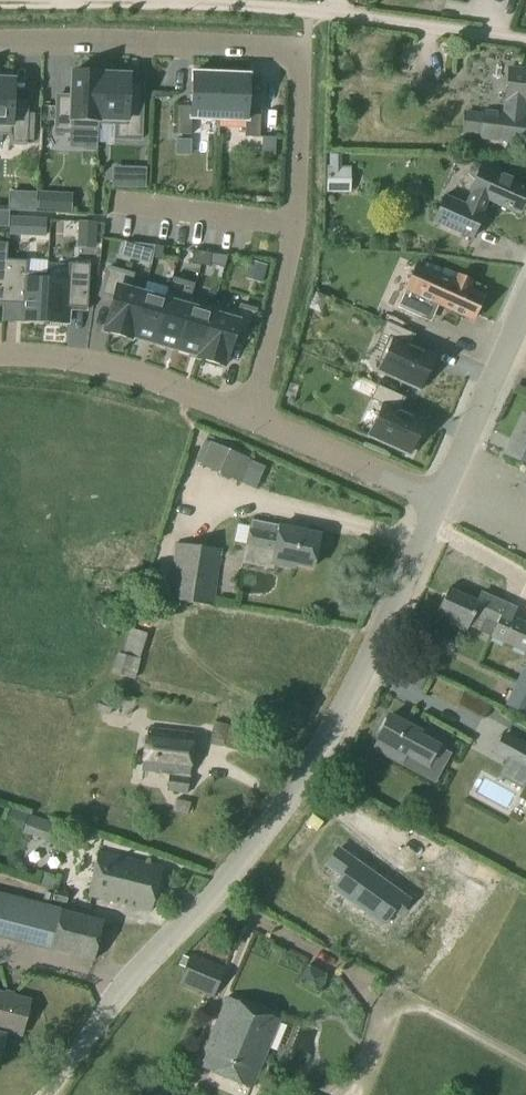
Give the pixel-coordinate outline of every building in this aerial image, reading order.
[(519,106),(525,107),(525,70),(508,67),(503,104),(519,106)] [(99,73),(96,132),(97,132),(98,125),(114,126),(114,139),(140,140),(141,106),(127,106),(128,81),(128,76),(123,76),(124,72),(105,71),(105,75),(100,75),(100,74),(99,73)] [(55,104),(54,133),(69,134),(69,131),(96,132),(99,73),(71,72),(70,95),(70,105),(55,104)] [(217,120),(219,74),(191,73),(190,107),(176,107),(175,135),(190,135),(191,119),(217,120)] [(219,74),(217,120),(244,121),(244,137),(258,138),(259,110),(246,109),(247,75),(219,74)] [(9,136),(9,145),(24,145),(25,111),(11,111),(11,101),(12,81),(8,81),(8,77),(0,76),(0,135),(9,136)] [(478,139),(523,144),(525,123),(525,118),(481,112),(478,139)] [(464,205),(444,196),(432,222),(470,239),(487,201),(518,215),(525,197),(525,187),(500,176),(501,172),(482,163),(480,166),(470,166),(466,177),(473,183),(468,193),(470,193),(464,205)] [(145,167),(130,167),(129,187),(144,188),(145,167)] [(324,195),(349,195),(350,169),(324,168),(324,195)] [(54,193),(37,192),(36,211),(53,212),(54,193)] [(22,219),(8,218),(7,236),(21,236),(22,219)] [(77,246),(94,247),(95,223),(78,223),(77,246)] [(154,246),(152,259),(161,260),(162,247),(154,246)] [(193,251),(191,265),(200,266),(201,252),(193,251)] [(201,252),(200,266),(209,267),(210,253),(201,252)] [(6,260),(3,305),(22,306),(21,323),(43,324),(46,275),(25,273),(26,261),(6,260)] [(46,275),(43,324),(66,326),(67,309),(86,310),(89,265),(68,264),(67,281),(47,280),(47,275),(46,275)] [(406,285),(396,305),(424,317),(430,303),(471,321),(482,295),(485,289),(471,282),(456,276),(453,282),(449,280),(448,281),(436,276),(437,275),(425,269),(414,265),(412,271),(406,285)] [(107,268),(98,296),(112,300),(103,332),(129,339),(141,295),(127,291),(131,276),(107,268)] [(141,295),(129,339),(130,340),(131,336),(153,342),(167,291),(163,290),(160,300),(141,295)] [(167,291),(153,342),(176,349),(190,298),(167,291)] [(190,298),(176,349),(197,355),(197,359),(213,304),(190,298)] [(213,304),(197,359),(223,367),(232,334),(246,338),(254,311),(240,307),(238,312),(213,304)] [(387,338),(377,361),(402,372),(399,380),(419,389),(433,357),(405,345),(410,334),(385,322),(379,335),(387,338)] [(376,385),(369,400),(382,406),(371,428),(392,438),(389,445),(408,454),(423,423),(396,410),(402,397),(376,385)] [(524,417),(507,454),(525,463),(525,418),(524,417)] [(207,444),(197,468),(236,484),(246,461),(207,444)] [(271,570),(272,565),(292,569),(293,565),(311,568),(318,535),(250,522),(249,528),(247,528),(244,546),(245,546),(241,563),(271,570)] [(211,606),(219,549),(175,543),(168,600),(211,606)] [(437,613),(450,619),(448,625),(465,632),(473,616),(484,620),(479,632),(490,637),(490,638),(525,654),(525,624),(503,614),(507,605),(481,594),(477,603),(447,590),(437,613)] [(133,680),(146,635),(131,631),(123,656),(118,654),(112,674),(133,680)] [(505,706),(525,717),(525,665),(505,706)] [(111,705),(98,701),(95,711),(108,715),(111,705)] [(439,749),(435,747),(417,737),(419,733),(388,716),(376,739),(406,756),(411,748),(433,760),(439,749)] [(226,726),(213,723),(208,744),(220,747),(226,726)] [(223,748),(260,756),(263,744),(246,740),(248,731),(228,726),(223,748)] [(186,794),(193,735),(145,729),(140,772),(167,775),(165,792),(186,794)] [(525,773),(525,743),(503,731),(491,755),(525,773)] [(190,805),(175,801),(172,812),(187,815),(190,805)] [(333,889),(383,925),(392,913),(397,917),(408,901),(353,862),(355,859),(351,856),(349,859),(337,850),(326,865),(342,876),(333,889)] [(97,853),(87,897),(151,912),(162,868),(97,853)] [(68,894),(54,891),(51,900),(65,904),(68,894)] [(0,895),(0,937),(92,960),(102,922),(0,895)] [(177,983),(212,998),(224,969),(190,954),(177,983)] [(326,985),(336,967),(313,955),(304,974),(326,985)] [(5,1031),(20,1035),(23,1022),(28,1020),(30,1012),(28,1005),(29,1001),(0,994),(0,1050),(5,1031)] [(279,1019),(226,998),(198,1067),(251,1089),(279,1019)]
